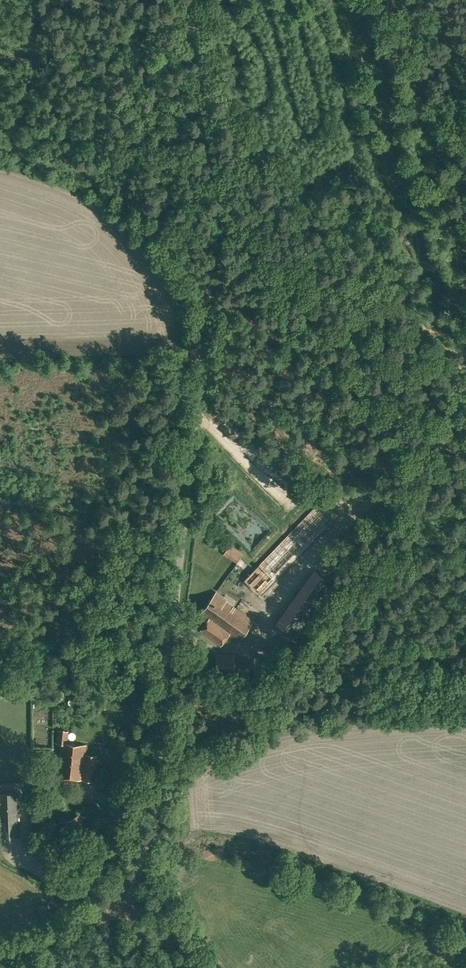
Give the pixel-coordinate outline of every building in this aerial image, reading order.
[(237,564),(243,554),(229,545),(223,554),(237,564)] [(277,625),(297,639),(336,585),(316,571),(277,625)] [(238,642),(253,621),(226,601),(227,600),(216,592),(200,613),(208,619),(200,631),(221,646),(229,635),(238,642)] [(234,677),(235,655),(216,654),(215,676),(234,677)] [(94,781),(97,755),(85,754),(86,745),(66,743),(67,731),(58,730),(57,742),(61,743),(57,777),(94,781)] [(16,793),(0,794),(0,827),(0,837),(18,836),(16,793)] [(60,823),(68,838),(90,826),(82,812),(60,823)]
